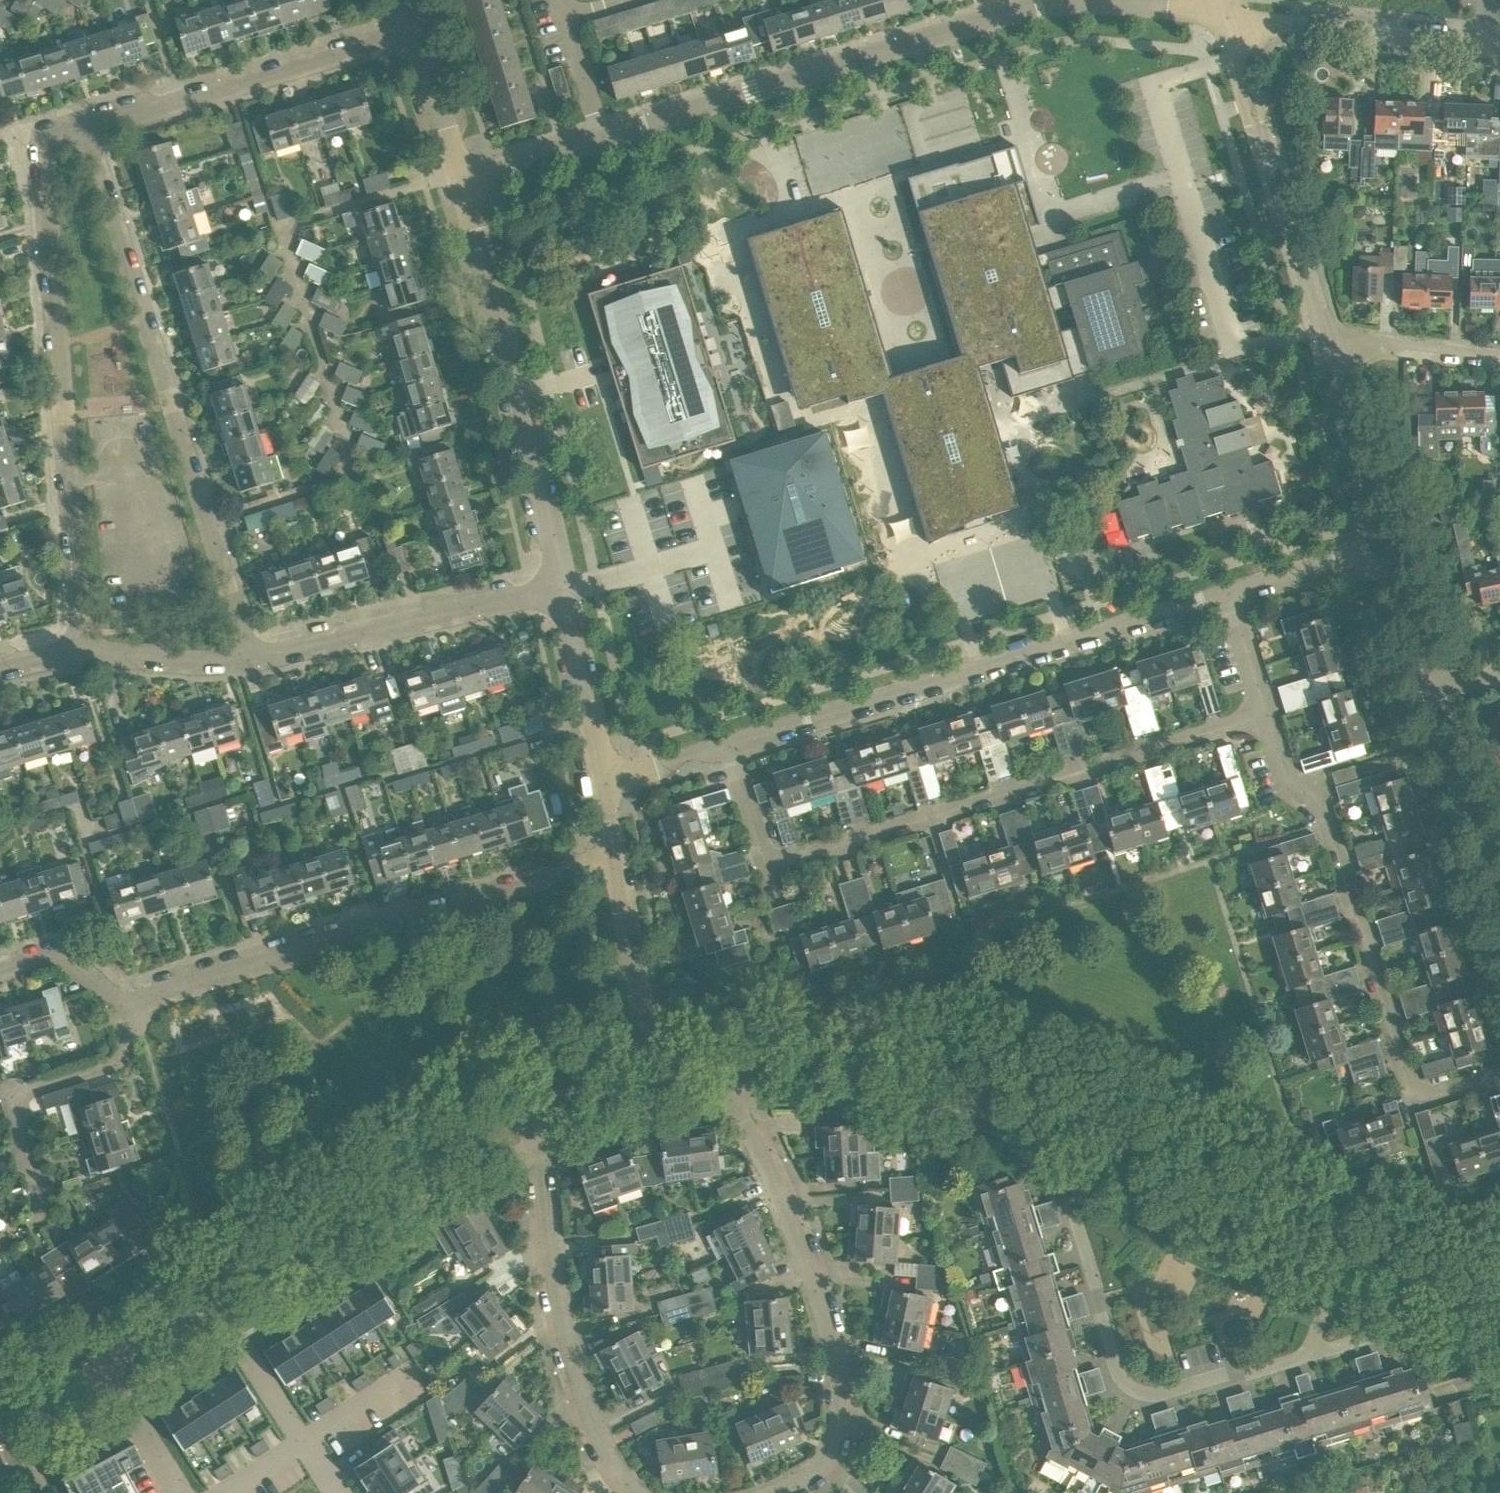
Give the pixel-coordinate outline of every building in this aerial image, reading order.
[(32,22),(40,10),(24,0),(17,0),(11,9),(32,22)] [(56,14),(64,2),(60,0),(36,0),(35,1),(56,14)] [(224,7),(200,14),(211,46),(213,51),(223,48),(222,43),(235,39),(225,6),(223,0),(222,0),(224,7)] [(235,39),(236,43),(247,40),(246,36),(259,32),(249,0),(223,0),(225,6),(235,39)] [(259,32),(260,37),(272,33),(271,28),(284,24),(276,0),(249,0),(259,32)] [(284,24),(285,29),(296,26),(295,21),(308,17),(302,0),(276,0),(284,24)] [(308,17),(309,21),(319,18),(318,14),(332,10),(329,0),(302,0),(308,17)] [(468,21),(503,10),(500,0),(461,0),(468,21)] [(592,23),(598,42),(735,0),(666,0),(592,23)] [(842,33),(833,0),(810,7),(819,39),(842,33)] [(858,0),(833,0),(842,33),(865,26),(858,0)] [(883,0),(858,0),(865,26),(888,19),(883,0)] [(888,19),(912,12),(908,0),(883,0),(888,19)] [(819,39),(810,7),(786,14),(796,46),(819,39)] [(16,17),(0,8),(0,25),(8,30),(16,17)] [(468,21),(476,48),(512,38),(503,10),(468,21)] [(773,53),(796,46),(786,14),(775,18),(774,13),(769,11),(752,16),(760,44),(769,41),(773,53)] [(148,55),(144,45),(157,41),(148,14),(136,18),(138,23),(114,30),(124,62),(126,68),(137,64),(136,59),(148,55)] [(198,50),(211,46),(200,14),(176,21),(187,59),(199,55),(198,50)] [(743,19),(745,27),(722,34),(732,66),(756,59),(752,47),(760,44),(752,16),(743,19)] [(90,38),(100,70),(101,75),(113,72),(111,66),(124,62),(114,30),(90,38)] [(699,41),(709,73),(732,66),(722,34),(699,41)] [(66,45),(76,77),(78,83),(89,79),(87,74),(100,70),(90,38),(66,45)] [(476,48),(484,75),(520,65),(512,38),(476,48)] [(676,48),(686,80),(709,73),(699,41),(676,48)] [(41,52),(51,85),(53,90),(64,86),(63,81),(76,77),(66,45),(41,52)] [(686,80),(676,48),(653,55),(663,87),(686,80)] [(17,60),(27,92),(29,97),(40,94),(39,88),(51,85),(41,52),(17,60)] [(663,87),(653,55),(630,62),(640,94),(656,90),(663,87)] [(27,92),(17,60),(0,65),(0,90),(4,104),(17,101),(15,96),(27,92)] [(632,97),(640,94),(630,62),(607,69),(617,101),(632,97)] [(484,75),(493,103),(528,92),(520,65),(484,75)] [(549,71),(561,109),(562,111),(573,108),(561,67),(549,71)] [(338,97),(348,130),(373,123),(362,85),(351,88),(353,92),(339,96),(338,97)] [(328,99),(315,103),(314,103),(324,137),(348,130),(338,97),(339,96),(338,92),(327,95),(328,99)] [(493,103),(501,130),(537,119),(528,92),(493,103)] [(304,107),(290,111),(289,111),(300,145),(324,137),(314,103),(315,103),(313,99),(302,102),(304,107)] [(1324,150),(1350,151),(1349,168),(1360,168),(1361,168),(1361,165),(1362,148),(1364,148),(1364,141),(1351,141),(1351,135),(1352,101),(1326,100),(1324,134),(1324,150)] [(1442,130),(1442,132),(1445,132),(1444,141),(1466,143),(1467,105),(1455,105),(1455,102),(1447,101),(1447,104),(1444,104),(1442,130)] [(1399,134),(1400,102),(1376,102),(1375,133),(1364,133),(1364,141),(1364,148),(1362,148),(1361,165),(1361,168),(1360,168),(1360,178),(1374,178),(1375,150),(1398,151),(1398,147),(1398,146),(1399,134)] [(1398,147),(1398,151),(1432,152),(1433,130),(1433,123),(1423,123),(1423,117),(1424,103),(1400,102),(1399,134),(1398,146),(1398,147)] [(1467,105),(1466,143),(1466,154),(1499,155),(1499,152),(1499,125),(1491,125),(1491,106),(1467,105)] [(279,114),(252,122),(262,156),(300,145),(289,111),(290,111),(288,106),(277,110),(279,114)] [(247,147),(239,123),(225,128),(233,152),(247,147)] [(145,179),(178,168),(170,144),(132,155),(136,166),(140,165),(145,179)] [(758,236),(794,358),(809,407),(846,396),(848,404),(882,394),(927,543),(961,532),(959,525),(1009,510),(1007,503),(1017,500),(1019,507),(1021,507),(1012,477),(1010,478),(1011,479),(1001,482),(968,371),(1001,361),(1012,398),(1074,379),(1074,377),(1092,372),(1091,370),(1076,320),(1065,324),(1061,309),(1072,306),(1056,250),(1037,256),(1016,184),(1027,181),(1026,179),(1025,180),(1016,149),(1017,148),(1017,147),(991,155),(991,156),(974,161),(958,166),(958,164),(907,180),(921,224),(920,224),(931,261),(928,262),(957,359),(919,370),(918,369),(881,380),(866,332),(878,328),(861,273),(850,277),(842,250),(853,247),(845,219),(834,222),(830,211),(808,218),(808,221),(758,236)] [(240,157),(245,174),(254,171),(249,154),(240,157)] [(148,189),(152,202),(185,192),(178,168),(145,179),(140,180),(143,191),(148,189)] [(253,198),(262,195),(254,171),(245,174),(253,198)] [(363,180),(367,195),(392,187),(388,173),(363,180)] [(356,188),(340,192),(343,202),(359,197),(356,188)] [(1449,205),(1464,206),(1464,188),(1449,188),(1449,205)] [(193,216),(185,192),(152,202),(147,203),(150,214),(155,213),(159,227),(155,228),(193,216)] [(343,202),(340,192),(323,197),(326,207),(343,202)] [(271,197),(278,221),(293,217),(285,193),(271,197)] [(1499,193),(1484,193),(1483,206),(1498,207),(1499,193)] [(267,212),(262,195),(253,198),(251,199),(253,204),(250,205),(252,212),(255,211),(257,215),(267,212)] [(401,228),(406,227),(406,226),(405,227),(402,216),(398,217),(394,204),(348,218),(351,227),(363,223),(368,238),(401,228)] [(1462,207),(1448,207),(1447,217),(1461,217),(1462,207)] [(1365,215),(1365,208),(1354,208),(1353,219),(1360,219),(1365,215)] [(1427,209),(1416,209),(1416,224),(1427,224),(1427,209)] [(10,227),(6,216),(1,217),(0,213),(0,230),(10,227)] [(167,251),(179,248),(182,259),(211,250),(206,235),(199,237),(193,216),(155,228),(158,239),(163,237),(167,251)] [(375,262),(409,252),(413,251),(410,240),(406,241),(401,228),(368,238),(375,262)] [(1119,232),(1056,250),(1072,306),(1061,309),(1065,324),(1076,320),(1091,370),(1138,356),(1141,364),(1157,359),(1135,285),(1144,282),(1141,272),(1138,261),(1128,264),(1119,232)] [(298,255),(320,264),(326,251),(304,242),(298,255)] [(1462,243),(1461,266),(1473,266),(1474,259),(1474,243),(1462,243)] [(1393,269),(1406,270),(1407,246),(1394,246),(1394,252),(1393,269)] [(1446,261),(1428,260),(1425,307),(1449,308),(1450,279),(1457,279),(1458,247),(1447,247),(1446,261)] [(383,287),(417,277),(421,275),(417,265),(414,266),(409,252),(375,262),(383,287)] [(689,252),(678,256),(681,266),(692,262),(689,252)] [(1380,276),(1393,277),(1393,269),(1394,252),(1381,253),(1381,257),(1359,257),(1358,268),(1354,267),(1353,300),(1379,301),(1380,276)] [(1414,276),(1402,275),(1401,306),(1425,307),(1428,260),(1428,253),(1416,252),(1414,276)] [(256,277),(268,285),(283,264),(271,255),(256,277)] [(1471,279),(1470,309),(1495,309),(1495,279),(1495,260),(1474,259),(1473,266),(1473,270),(1471,270),(1471,279)] [(178,286),(183,300),(215,289),(207,265),(170,276),(173,287),(178,286)] [(306,279),(327,288),(333,275),(312,266),(306,279)] [(735,441),(682,266),(588,295),(642,470),(735,441)] [(421,290),(417,277),(383,287),(390,311),(427,300),(424,289),(421,290)] [(265,302),(276,309),(291,287),(279,279),(265,302)] [(215,289),(183,300),(177,301),(180,311),(185,310),(189,323),(184,325),(222,314),(215,289)] [(319,290),(314,303),(334,312),(340,300),(319,290)] [(272,325),(285,333),(298,312),(285,304),(272,325)] [(191,349),(230,337),(222,314),(184,325),(187,336),(193,334),(197,347),(191,349)] [(327,314),(321,327),(342,337),(349,324),(327,314)] [(428,342),(424,328),(420,314),(379,327),(383,340),(391,338),(398,362),(432,352),(436,351),(433,340),(428,342)] [(7,341),(12,339),(8,328),(4,329),(0,317),(0,343),(7,341)] [(280,348),(291,356),(305,336),(294,328),(280,348)] [(237,362),(236,358),(230,337),(191,349),(195,360),(200,358),(204,372),(237,362)] [(0,343),(0,384),(19,378),(15,366),(20,364),(16,353),(11,354),(7,341),(0,343)] [(436,365),(434,358),(432,352),(398,362),(405,386),(439,376),(443,375),(440,364),(436,365)] [(342,363),(341,365),(336,377),(357,386),(363,373),(342,363)] [(215,407),(219,421),(252,411),(241,376),(213,385),(216,394),(207,397),(210,408),(215,407)] [(439,376),(405,386),(413,410),(446,400),(451,399),(448,389),(443,390),(439,376)] [(1185,528),(1205,522),(1203,518),(1224,512),(1225,516),(1241,511),(1238,502),(1255,497),(1257,501),(1281,494),(1271,461),(1253,466),(1247,448),(1252,447),(1246,427),(1241,428),(1239,422),(1243,421),(1237,400),(1227,403),(1220,376),(1168,391),(1176,419),(1172,420),(1178,440),(1183,439),(1185,446),(1181,447),(1188,471),(1169,476),(1170,481),(1159,484),(1158,480),(1137,486),(1140,496),(1117,502),(1128,540),(1151,534),(1152,538),(1173,532),(1171,527),(1183,524),(1185,528)] [(295,398),(306,406),(320,385),(308,378),(295,398)] [(349,387),(343,401),(365,410),(371,397),(349,387)] [(1435,409),(1417,409),(1418,431),(1423,431),(1424,455),(1437,454),(1437,449),(1437,440),(1460,439),(1460,436),(1460,424),(1459,393),(1435,394),(1435,409)] [(1480,436),(1480,446),(1481,454),(1486,456),(1496,456),(1495,412),(1483,412),(1483,393),(1459,393),(1460,424),(1460,436),(1480,436)] [(302,422),(314,429),(328,408),(317,400),(302,422)] [(407,440),(423,435),(426,445),(449,438),(446,428),(458,425),(454,413),(450,414),(446,400),(413,410),(414,415),(401,419),(407,440)] [(788,402),(775,405),(781,425),(793,421),(788,402)] [(222,431),(226,444),(259,434),(252,411),(219,421),(215,422),(218,433),(222,431)] [(356,411),(350,425),(373,435),(379,421),(356,411)] [(0,417),(0,430),(4,429),(8,428),(5,417),(0,418),(0,417)] [(322,454),(327,446),(336,433),(323,425),(309,446),(322,454)] [(0,430),(0,456),(11,453),(16,451),(12,441),(8,442),(4,429),(0,430)] [(863,559),(825,432),(760,452),(761,457),(732,466),(743,501),(747,500),(751,514),(748,515),(771,591),(832,573),(830,569),(863,559)] [(234,468),(266,459),(259,434),(226,444),(221,446),(225,457),(230,455),(234,468)] [(363,435),(358,449),(380,458),(386,445),(363,435)] [(457,464),(453,450),(450,440),(405,453),(409,466),(419,463),(426,486),(461,475),(465,474),(462,463),(457,464)] [(317,470),(329,478),(343,456),(332,449),(317,470)] [(0,456),(0,483),(19,478),(23,476),(19,465),(15,466),(11,453),(0,456)] [(266,459),(234,468),(229,470),(233,481),(237,480),(241,493),(274,483),(283,481),(276,456),(266,459)] [(426,486),(434,510),(468,499),(472,498),(469,487),(464,488),(461,475),(426,486)] [(0,483),(0,510),(31,500),(27,489),(23,490),(19,478),(0,483)] [(358,482),(344,486),(352,509),(352,510),(365,505),(358,482)] [(368,484),(374,502),(382,500),(376,482),(368,484)] [(1460,494),(1457,484),(1446,488),(1449,497),(1460,494)] [(1314,485),(1304,488),(1307,497),(1317,494),(1314,485)] [(1463,489),(1463,499),(1471,499),(1471,489),(1463,489)] [(316,495),(293,503),(296,512),(319,505),(316,495)] [(434,510),(441,534),(475,524),(480,522),(476,511),(472,512),(468,499),(434,510)] [(293,504),(268,512),(272,525),(297,518),(293,504)] [(1453,506),(1440,510),(1444,523),(1457,520),(1453,506)] [(376,509),(381,526),(389,524),(384,507),(376,509)] [(268,511),(246,518),(250,532),(272,526),(271,520),(268,511)] [(9,530),(5,516),(0,518),(0,532),(9,530)] [(1487,572),(1486,567),(1484,567),(1480,564),(1474,565),(1465,522),(1452,525),(1463,572),(1467,571),(1470,587),(1478,585),(1480,593),(1483,605),(1499,601),(1499,569),(1487,572)] [(386,544),(389,551),(397,549),(394,542),(389,524),(381,526),(386,544)] [(441,534),(449,558),(452,557),(457,571),(482,564),(477,550),(483,548),(487,547),(483,535),(479,536),(475,524),(441,534)] [(13,544),(9,530),(0,532),(0,548),(13,544)] [(370,578),(369,576),(381,573),(370,536),(352,541),(353,546),(334,552),(345,586),(346,589),(358,586),(356,582),(370,578)] [(397,549),(389,551),(396,575),(410,571),(403,547),(397,549)] [(332,590),(345,586),(334,552),(311,560),(322,594),(323,597),(333,594),(332,590)] [(286,568),(297,601),(298,605),(309,602),(308,598),(322,594),(311,560),(286,568)] [(286,568),(254,578),(263,607),(271,604),(274,613),(286,609),(284,605),(297,601),(286,568)] [(9,618),(10,623),(23,619),(21,614),(34,610),(24,577),(20,578),(18,569),(0,574),(0,589),(9,618)] [(0,589),(0,621),(9,618),(0,589)] [(1320,608),(1280,621),(1285,636),(1296,632),(1303,654),(1339,643),(1330,616),(1323,618),(1320,608)] [(1280,701),(1344,681),(1341,673),(1347,671),(1339,643),(1303,654),(1310,679),(1276,689),(1280,701)] [(512,684),(501,646),(490,649),(491,653),(478,657),(488,691),(512,684)] [(1163,654),(1174,691),(1197,683),(1207,716),(1220,711),(1201,650),(1192,653),(1190,646),(1163,654)] [(488,691),(478,657),(477,652),(466,655),(467,660),(454,664),(464,699),(488,691)] [(1128,673),(1147,734),(1160,730),(1150,698),(1174,691),(1163,654),(1136,663),(1138,670),(1128,673)] [(442,668),(430,671),(440,706),(443,715),(466,708),(464,699),(454,664),(452,660),(442,663),(442,668)] [(440,706),(430,671),(428,667),(418,671),(418,675),(404,679),(415,713),(440,706)] [(1118,668),(1090,676),(1101,712),(1124,705),(1134,738),(1147,734),(1128,673),(1120,675),(1118,668)] [(371,713),(375,726),(394,720),(382,684),(369,688),(364,674),(353,677),(355,682),(341,686),(351,719),(371,713)] [(1077,720),(1101,712),(1090,676),(1063,685),(1065,691),(1056,694),(1075,756),(1087,752),(1077,720)] [(351,719),(341,686),(340,681),(329,685),(330,689),(317,693),(327,727),(351,719)] [(1344,681),(1280,701),(1284,714),(1318,704),(1325,728),(1362,717),(1353,689),(1347,691),(1344,681)] [(307,696),(294,700),(307,742),(330,735),(327,727),(317,693),(316,689),(306,692),(307,696)] [(1045,690),(1018,698),(1029,734),(1052,727),(1062,760),(1075,756),(1056,694),(1048,697),(1045,690)] [(267,753),(289,746),(286,739),(303,734),(291,696),(282,699),(283,703),(254,712),(267,753)] [(994,713),(984,716),(1002,778),(1015,774),(1005,742),(1029,734),(1018,698),(992,706),(994,713)] [(219,710),(206,714),(216,747),(240,740),(229,702),(218,706),(219,710)] [(63,716),(73,749),(98,741),(87,704),(76,708),(77,712),(63,716)] [(195,717),(181,721),(191,755),(216,747),(206,714),(204,710),(194,714),(195,717)] [(53,719),(39,723),(49,756),(73,749),(63,716),(62,712),(51,715),(53,719)] [(973,712),(946,720),(957,757),(980,750),(989,782),(1002,778),(984,716),(975,719),(973,712)] [(1499,715),(1499,717),(1489,720),(1493,741),(1499,740),(1499,715)] [(158,728),(168,763),(169,763),(168,762),(191,755),(181,721),(180,717),(170,720),(171,724),(158,728)] [(1300,761),(1304,774),(1366,755),(1363,745),(1370,743),(1362,717),(1325,728),(1333,751),(1300,761)] [(28,727),(14,731),(24,764),(49,756),(39,723),(38,719),(27,722),(28,727)] [(922,735),(912,737),(931,800),(943,796),(934,764),(957,757),(946,720),(920,729),(922,735)] [(498,728),(502,743),(527,735),(522,721),(498,728)] [(146,728),(147,731),(120,739),(134,786),(135,786),(147,779),(145,776),(168,763),(158,728),(157,724),(146,728)] [(0,735),(0,781),(12,778),(10,768),(24,764),(14,731),(13,727),(2,730),(3,734),(0,735)] [(874,742),(885,779),(909,771),(919,804),(931,800),(912,737),(904,740),(902,733),(874,742)] [(493,735),(476,741),(479,750),(496,745),(493,735)] [(479,750),(476,741),(458,746),(461,756),(479,750)] [(420,742),(406,746),(413,771),(427,766),(420,742)] [(850,756),(839,760),(857,822),(871,818),(861,786),(885,779),(874,742),(848,750),(850,756)] [(527,743),(503,750),(507,764),(531,756),(527,743)] [(1107,745),(1097,748),(1099,755),(1109,752),(1107,745)] [(1226,782),(1204,789),(1214,822),(1230,817),(1231,820),(1242,816),(1240,810),(1250,807),(1230,745),(1217,749),(1226,782)] [(413,771),(406,746),(391,751),(399,775),(413,771)] [(451,752),(439,755),(440,760),(452,756),(451,752)] [(846,826),(857,822),(839,760),(831,762),(829,755),(801,764),(812,801),(836,794),(846,826)] [(475,758),(458,763),(461,773),(478,767),(475,758)] [(461,773),(458,763),(441,768),(443,778),(461,773)] [(1170,763),(1158,767),(1177,829),(1186,826),(1188,833),(1200,830),(1199,827),(1214,822),(1204,789),(1180,797),(1170,763)] [(776,779),(766,782),(755,786),(761,804),(771,800),(785,844),(798,840),(789,808),(812,801),(801,764),(774,772),(776,779)] [(359,767),(341,773),(344,782),(362,777),(359,767)] [(1155,805),(1132,812),(1142,845),(1158,840),(1159,842),(1169,839),(1167,832),(1177,829),(1158,767),(1144,772),(1155,805)] [(1339,801),(1372,791),(1380,816),(1416,804),(1408,778),(1401,780),(1398,770),(1335,788),(1339,801)] [(344,782),(341,773),(323,778),(326,788),(344,782)] [(427,773),(410,778),(412,787),(430,782),(427,773)] [(412,787),(410,778),(392,783),(395,792),(412,787)] [(254,784),(255,787),(263,809),(276,805),(268,779),(254,784)] [(287,784),(277,787),(282,801),(291,799),(287,784)] [(346,789),(353,813),(368,808),(360,784),(346,789)] [(497,803),(499,810),(509,845),(510,849),(520,846),(519,842),(534,837),(533,834),(551,829),(539,791),(528,794),(525,785),(510,789),(512,798),(497,803)] [(1098,785),(1085,790),(1104,851),(1113,848),(1116,856),(1127,852),(1126,850),(1142,845),(1132,812),(1109,819),(1098,785)] [(220,787),(203,792),(206,802),(223,797),(220,787)] [(663,832),(668,848),(704,836),(697,813),(730,803),(726,789),(664,808),(667,817),(659,820),(660,821),(657,822),(660,833),(663,832)] [(45,811),(63,806),(58,790),(45,794),(47,802),(43,803),(45,811)] [(340,790),(325,795),(332,819),(347,814),(340,790)] [(1058,827),(1071,867),(1086,862),(1087,865),(1097,861),(1095,854),(1104,851),(1085,790),(1072,794),(1080,821),(1058,827)] [(61,796),(64,806),(80,801),(80,800),(78,791),(61,796)] [(206,802),(203,792),(186,798),(189,807),(206,802)] [(147,794),(132,798),(139,822),(154,818),(147,794)] [(139,822),(132,798),(118,803),(125,827),(139,822)] [(231,802),(209,808),(216,832),(231,827),(227,813),(234,811),(231,802)] [(294,804),(278,809),(281,818),(297,813),(294,804)] [(903,804),(893,806),(896,816),(905,813),(903,804)] [(1416,804),(1380,816),(1386,839),(1354,848),(1358,862),(1420,843),(1417,834),(1424,832),(1416,804)] [(451,825),(461,859),(462,863),(473,860),(472,856),(485,852),(471,805),(461,807),(465,821),(451,825)] [(499,810),(475,818),(471,805),(485,852),(486,856),(496,853),(495,849),(509,845),(499,810)] [(216,832),(209,808),(194,813),(201,836),(216,832)] [(1026,808),(1014,812),(1033,873),(1042,871),(1044,878),(1056,874),(1055,872),(1071,867),(1058,827),(1034,835),(1026,808)] [(281,818),(278,809),(262,814),(265,823),(281,818)] [(1011,848),(987,855),(998,889),(1013,884),(1014,887),(1025,884),(1023,877),(1033,873),(1014,812),(1001,816),(1011,848)] [(116,813),(104,817),(108,831),(121,827),(116,813)] [(28,823),(30,832),(48,827),(45,818),(28,823)] [(416,835),(402,840),(413,874),(414,878),(425,875),(424,871),(437,867),(426,832),(427,832),(423,819),(413,823),(416,835)] [(155,824),(143,828),(146,837),(158,834),(155,824)] [(22,825),(4,831),(7,839),(25,834),(22,825)] [(426,832),(437,867),(438,871),(448,868),(447,864),(461,859),(451,825),(427,832),(426,832)] [(135,830),(120,835),(123,844),(146,837),(143,828),(135,830)] [(413,874),(402,840),(399,829),(387,833),(390,844),(379,847),(375,836),(363,840),(376,884),(377,884),(377,881),(387,878),(388,881),(389,885),(401,881),(400,878),(413,874)] [(998,889),(987,855),(964,863),(954,830),(953,831),(940,835),(959,895),(969,892),(971,900),(983,897),(982,894),(998,889)] [(933,869),(941,867),(930,834),(923,836),(933,869)] [(1254,875),(1259,892),(1293,881),(1286,858),(1318,848),(1318,847),(1314,834),(1252,853),(1255,863),(1248,865),(1251,876),(1254,875)] [(89,844),(92,853),(123,844),(120,835),(89,844)] [(684,872),(687,882),(748,862),(745,851),(722,857),(721,853),(711,850),(709,850),(704,836),(668,848),(673,865),(670,866),(674,877),(681,874),(680,873),(684,872)] [(1402,888),(1437,877),(1430,851),(1423,853),(1420,843),(1358,862),(1362,874),(1395,864),(1402,888)] [(321,858),(331,892),(333,896),(343,893),(341,889),(355,884),(345,851),(321,858)] [(331,892),(321,858),(297,866),(307,899),(309,904),(319,900),(318,896),(331,892)] [(80,862),(68,866),(43,873),(53,906),(54,911),(65,907),(64,903),(78,898),(90,895),(80,862)] [(183,870),(193,902),(194,907),(205,904),(204,899),(218,895),(208,862),(183,870)] [(686,905),(690,921),(727,910),(720,886),(752,876),(748,862),(687,882),(690,890),(682,893),(682,894),(679,895),(682,906),(686,905)] [(283,907),(272,873),(270,866),(259,869),(261,877),(249,880),(245,869),(233,873),(246,915),(247,915),(245,910),(256,907),(260,918),(271,915),(269,911),(283,907)] [(307,899),(297,866),(272,873),(283,907),(284,911),(295,908),(294,903),(307,899)] [(183,870),(158,877),(168,910),(169,910),(170,914),(181,911),(180,907),(193,902),(183,870)] [(145,917),(135,884),(131,871),(122,874),(126,887),(110,892),(121,929),(132,925),(131,921),(145,917)] [(19,880),(29,914),(30,918),(41,914),(40,910),(53,906),(43,873),(19,880)] [(158,877),(135,884),(145,917),(146,921),(156,918),(155,914),(168,910),(158,877)] [(1380,935),(1442,916),(1439,906),(1445,904),(1437,877),(1402,888),(1409,912),(1376,921),(1380,935)] [(866,878),(853,882),(865,920),(872,944),(881,941),(881,944),(884,952),(895,949),(894,946),(911,941),(901,908),(877,915),(867,882),(866,878)] [(4,921),(5,925),(17,922),(15,918),(29,914),(19,880),(0,886),(0,907),(4,921)] [(945,880),(896,895),(901,908),(911,941),(927,936),(927,939),(938,935),(936,927),(958,921),(945,880)] [(1272,917),(1275,926),(1336,907),(1332,894),(1300,904),(1293,881),(1259,892),(1264,908),(1261,909),(1265,919),(1272,917)] [(851,922),(828,929),(835,952),(839,963),(855,958),(855,961),(866,957),(864,950),(863,947),(872,944),(865,920),(853,882),(840,886),(841,889),(851,922)] [(802,901),(795,903),(800,920),(807,918),(802,901)] [(835,952),(828,929),(805,936),(795,903),(792,904),(781,907),(787,929),(800,969),(810,966),(813,974),(823,971),(822,968),(839,963),(835,952)] [(787,929),(781,907),(769,911),(776,932),(787,929)] [(1277,948),(1281,964),(1316,953),(1309,930),(1340,920),(1336,907),(1275,926),(1278,936),(1271,938),(1274,949),(1277,948)] [(727,910),(690,921),(695,938),(692,939),(696,949),(703,947),(707,945),(710,954),(715,953),(720,969),(749,960),(744,944),(750,942),(746,929),(734,933),(727,910)] [(1424,960),(1460,949),(1453,923),(1445,925),(1442,916),(1380,935),(1383,947),(1417,937),(1424,960)] [(1402,1008),(1464,988),(1461,979),(1468,977),(1460,949),(1424,960),(1431,984),(1398,994),(1402,1008)] [(1295,990),(1298,998),(1359,979),(1355,966),(1323,976),(1316,953),(1281,964),(1287,981),(1284,982),(1288,992),(1295,990)] [(1299,1020),(1304,1036),(1339,1026),(1331,1001),(1363,992),(1359,979),(1298,998),(1301,1008),(1293,1010),(1297,1021),(1299,1020)] [(22,1007),(32,1040),(55,1032),(58,1042),(73,1037),(58,988),(42,993),(45,1000),(22,1007)] [(1446,1033),(1482,1022),(1474,994),(1466,997),(1464,988),(1402,1008),(1406,1019),(1439,1009),(1446,1033)] [(22,1007),(0,1014),(0,1056),(9,1053),(7,1047),(32,1040),(22,1007)] [(1482,1022),(1446,1033),(1452,1055),(1420,1064),(1424,1079),(1486,1061),(1483,1050),(1490,1048),(1482,1022)] [(1339,1026),(1304,1036),(1309,1053),(1307,1054),(1310,1065),(1317,1063),(1320,1072),(1347,1063),(1381,1052),(1377,1039),(1346,1049),(1339,1026)] [(1381,1052),(1347,1063),(1351,1074),(1385,1064),(1381,1052)] [(1385,1064),(1351,1074),(1354,1085),(1388,1075),(1385,1064)] [(80,1136),(88,1134),(123,1123),(116,1099),(123,1097),(118,1082),(89,1091),(86,1082),(48,1094),(43,1095),(47,1109),(69,1102),(80,1136)] [(1488,1098),(1498,1129),(1475,1137),(1486,1174),(1499,1170),(1499,1094),(1488,1098)] [(1387,1116),(1363,1124),(1374,1160),(1400,1151),(1398,1144),(1409,1141),(1396,1101),(1383,1105),(1387,1116)] [(868,1114),(835,1116),(835,1128),(826,1128),(828,1155),(875,1153),(874,1130),(890,1129),(889,1115),(868,1117),(868,1114)] [(1374,1160),(1363,1124),(1339,1132),(1335,1119),(1323,1124),(1336,1164),(1346,1161),(1348,1168),(1374,1160)] [(123,1123),(88,1134),(95,1157),(86,1160),(91,1175),(142,1159),(137,1145),(130,1147),(123,1123)] [(1447,1131),(1422,1139),(1435,1181),(1457,1174),(1459,1182),(1486,1174),(1475,1137),(1459,1142),(1449,1137),(1447,1131)] [(687,1139),(693,1177),(719,1173),(713,1135),(687,1139)] [(667,1180),(693,1177),(687,1139),(661,1142),(663,1154),(648,1158),(654,1183),(667,1180)] [(648,1158),(632,1161),(628,1150),(603,1159),(616,1195),(616,1194),(641,1186),(654,1183),(648,1158)] [(829,1182),(880,1179),(879,1152),(875,1153),(828,1155),(829,1182)] [(616,1195),(603,1159),(595,1161),(594,1158),(580,1163),(581,1167),(578,1168),(590,1204),(593,1203),(596,1212),(619,1204),(616,1194),(616,1195)] [(889,1178),(890,1190),(918,1188),(917,1176),(889,1178)] [(81,1177),(64,1182),(66,1191),(83,1185),(81,1177)] [(742,1178),(718,1190),(723,1202),(748,1189),(742,1178)] [(1088,1403),(1071,1348),(1077,1346),(1060,1290),(1057,1291),(1052,1274),(1061,1272),(1055,1252),(1046,1255),(1041,1238),(1044,1238),(1032,1199),(1026,1201),(1024,1192),(1018,1194),(1016,1185),(1004,1189),(1001,1180),(976,1187),(989,1229),(980,1232),(982,1238),(991,1236),(1001,1269),(995,1271),(1001,1290),(1007,1288),(1029,1359),(1023,1361),(1050,1449),(1046,1456),(1067,1467),(1069,1463),(1078,1468),(1065,1490),(1070,1492),(1096,1492),(1102,1481),(1110,1486),(1109,1489),(1116,1492),(1136,1492),(1180,1480),(1183,1488),(1189,1487),(1186,1478),(1220,1468),(1222,1474),(1296,1451),(1298,1458),(1316,1452),(1314,1445),(1434,1409),(1426,1385),(1417,1388),(1413,1376),(1406,1378),(1404,1373),(1394,1376),(1392,1370),(1352,1382),(1353,1384),(1320,1394),(1319,1392),(1299,1398),(1297,1391),(1278,1397),(1281,1407),(1264,1412),(1263,1408),(1207,1425),(1206,1419),(1149,1436),(1150,1439),(1128,1446),(1126,1451),(1116,1446),(1122,1435),(1104,1426),(1098,1436),(1090,1432),(1092,1427),(1085,1404),(1088,1403)] [(29,1197),(26,1185),(7,1191),(10,1203),(29,1197)] [(918,1188),(890,1190),(891,1202),(919,1200),(918,1188)] [(113,1220),(92,1233),(110,1262),(132,1248),(122,1233),(146,1218),(131,1195),(107,1210),(113,1220)] [(448,1257),(460,1249),(493,1229),(479,1205),(468,1212),(462,1202),(426,1223),(448,1257)] [(912,1212),(899,1212),(899,1210),(861,1208),(859,1234),(897,1237),(897,1236),(910,1236),(912,1212)] [(663,1221),(666,1233),(691,1226),(687,1214),(663,1221)] [(728,1254),(728,1256),(762,1238),(750,1215),(707,1237),(718,1259),(728,1254)] [(576,1223),(577,1237),(606,1234),(605,1221),(576,1223)] [(640,1241),(656,1236),(666,1233),(663,1221),(636,1228),(640,1241)] [(694,1237),(691,1226),(666,1233),(670,1244),(694,1237)] [(976,1226),(961,1231),(963,1239),(979,1234),(976,1226)] [(506,1251),(493,1229),(460,1249),(474,1271),(506,1251)] [(55,1250),(82,1294),(95,1286),(89,1275),(110,1262),(92,1233),(71,1247),(68,1242),(55,1250)] [(659,1247),(670,1244),(666,1233),(656,1236),(659,1247)] [(857,1261),(896,1264),(897,1237),(859,1234),(857,1261)] [(762,1238),(728,1256),(744,1288),(758,1281),(760,1284),(776,1275),(771,1264),(774,1263),(762,1238)] [(591,1262),(587,1262),(588,1278),(592,1277),(593,1287),(630,1284),(628,1258),(637,1257),(636,1244),(598,1246),(599,1258),(591,1259),(591,1262)] [(82,1294),(55,1250),(42,1258),(47,1266),(26,1279),(44,1309),(65,1295),(69,1302),(82,1294)] [(917,1264),(917,1277),(944,1279),(945,1266),(917,1264)] [(944,1279),(917,1277),(916,1289),(943,1291),(944,1279)] [(18,1316),(22,1322),(44,1309),(26,1279),(5,1292),(0,1284),(0,1327),(18,1316)] [(955,1294),(951,1279),(946,1279),(944,1279),(943,1291),(943,1297),(955,1298),(955,1294)] [(375,1281),(356,1293),(377,1326),(396,1313),(375,1281)] [(630,1284),(593,1287),(594,1312),(632,1310),(630,1284)] [(448,1286),(413,1307),(420,1318),(454,1297),(448,1286)] [(684,1295),(687,1307),(688,1307),(714,1299),(711,1287),(684,1295)] [(965,1300),(974,1297),(971,1290),(963,1292),(965,1300)] [(896,1291),(890,1317),(927,1326),(933,1300),(896,1291)] [(465,1327),(474,1338),(504,1313),(487,1293),(470,1306),(462,1292),(454,1297),(420,1318),(423,1327),(436,1328),(444,1319),(452,1330),(461,1330),(465,1327)] [(356,1293),(338,1305),(358,1337),(377,1326),(356,1293)] [(687,1307),(684,1295),(657,1303),(660,1315),(687,1307)] [(717,1310),(714,1299),(688,1307),(691,1318),(717,1310)] [(747,1303),(749,1330),(781,1326),(788,1325),(786,1299),(747,1303)] [(338,1305),(319,1317),(341,1349),(358,1337),(338,1305)] [(691,1318),(688,1307),(660,1315),(664,1325),(691,1318)] [(521,1334),(504,1313),(474,1338),(491,1359),(521,1334)] [(319,1317),(301,1328),(322,1361),(341,1349),(319,1317)] [(927,1326),(890,1317),(884,1343),(921,1352),(927,1326)] [(781,1326),(749,1330),(752,1356),(791,1352),(788,1325),(781,1326)] [(301,1328),(283,1340),(304,1373),(322,1361),(301,1328)] [(650,1357),(658,1353),(645,1329),(602,1352),(615,1376),(650,1357)] [(283,1340),(264,1352),(285,1385),(304,1373),(283,1340)] [(413,1342),(406,1346),(413,1357),(420,1352),(413,1342)] [(395,1354),(388,1358),(395,1369),(401,1364),(395,1354)] [(947,1356),(944,1369),(971,1374),(974,1362),(947,1356)] [(662,1381),(650,1357),(615,1376),(628,1399),(662,1381)] [(979,1374),(990,1371),(986,1358),(975,1361),(979,1374)] [(705,1369),(709,1381),(736,1373),(733,1361),(705,1369)] [(705,1369),(679,1376),(683,1389),(709,1381),(705,1369)] [(971,1374),(944,1369),(942,1381),(969,1386),(971,1374)] [(237,1370),(218,1382),(239,1415),(258,1402),(237,1370)] [(365,1373),(359,1377),(365,1388),(372,1383),(365,1373)] [(736,1373),(709,1381),(712,1392),(739,1385),(736,1373)] [(803,1375),(775,1378),(776,1391),(804,1387),(803,1375)] [(359,1377),(352,1382),(358,1392),(365,1388),(359,1377)] [(908,1405),(945,1417),(953,1391),(916,1379),(908,1405)] [(464,1381),(442,1398),(450,1409),(472,1391),(464,1381)] [(709,1381),(683,1389),(686,1400),(712,1392),(709,1381)] [(218,1382),(200,1394),(221,1426),(239,1415),(218,1382)] [(450,1409),(457,1417),(468,1408),(474,1414),(477,1411),(497,1429),(523,1401),(503,1383),(482,1405),(479,1400),(472,1391),(450,1409)] [(200,1394),(182,1406),(203,1438),(221,1426),(200,1394)] [(329,1396),(322,1401),(329,1411),(336,1407),(329,1396)] [(432,1400),(426,1404),(430,1417),(442,1409),(438,1396),(432,1400)] [(322,1401),(316,1405),(322,1415),(329,1411),(322,1401)] [(523,1401),(497,1429),(516,1447),(542,1419),(523,1401)] [(937,1442),(945,1417),(908,1405),(900,1430),(937,1442)] [(182,1406),(163,1418),(184,1450),(203,1438),(182,1406)] [(787,1406),(762,1416),(777,1452),(802,1442),(787,1406)] [(742,1438),(752,1462),(777,1452),(762,1416),(739,1425),(732,1409),(719,1413),(727,1442),(742,1438)] [(655,1412),(631,1424),(637,1435),(661,1422),(655,1412)] [(819,1420),(803,1426),(808,1438),(818,1434),(819,1420)] [(1469,1421),(1453,1424),(1456,1442),(1472,1439),(1469,1421)] [(379,1452),(353,1469),(368,1490),(415,1460),(394,1428),(373,1442),(379,1452)] [(684,1444),(690,1476),(716,1472),(709,1434),(683,1439),(684,1444)] [(264,1438),(257,1443),(264,1453),(270,1449),(264,1438)] [(664,1480),(690,1476),(684,1444),(683,1439),(658,1443),(664,1480)] [(257,1443),(250,1447),(257,1457),(264,1453),(257,1443)] [(73,1477),(79,1489),(81,1492),(139,1492),(128,1472),(145,1463),(135,1444),(73,1477)] [(951,1446),(945,1457),(982,1475),(987,1463),(951,1446)] [(982,1475),(945,1457),(940,1468),(976,1486),(982,1475)] [(367,1492),(430,1492),(434,1490),(415,1460),(368,1490),(369,1492),(367,1492)] [(228,1462),(221,1466),(227,1477),(234,1472),(228,1462)] [(473,1492),(490,1492),(508,1474),(499,1465),(473,1492)] [(907,1488),(915,1492),(949,1492),(954,1484),(921,1465),(907,1488)] [(221,1466),(214,1471),(221,1481),(227,1477),(221,1466)] [(556,1481),(533,1467),(516,1492),(549,1492),(556,1481)] [(462,1474),(450,1478),(454,1489),(466,1486),(462,1474)] [(490,1492),(506,1492),(517,1482),(508,1474),(490,1492)] [(549,1492),(575,1492),(556,1481),(549,1492)]
